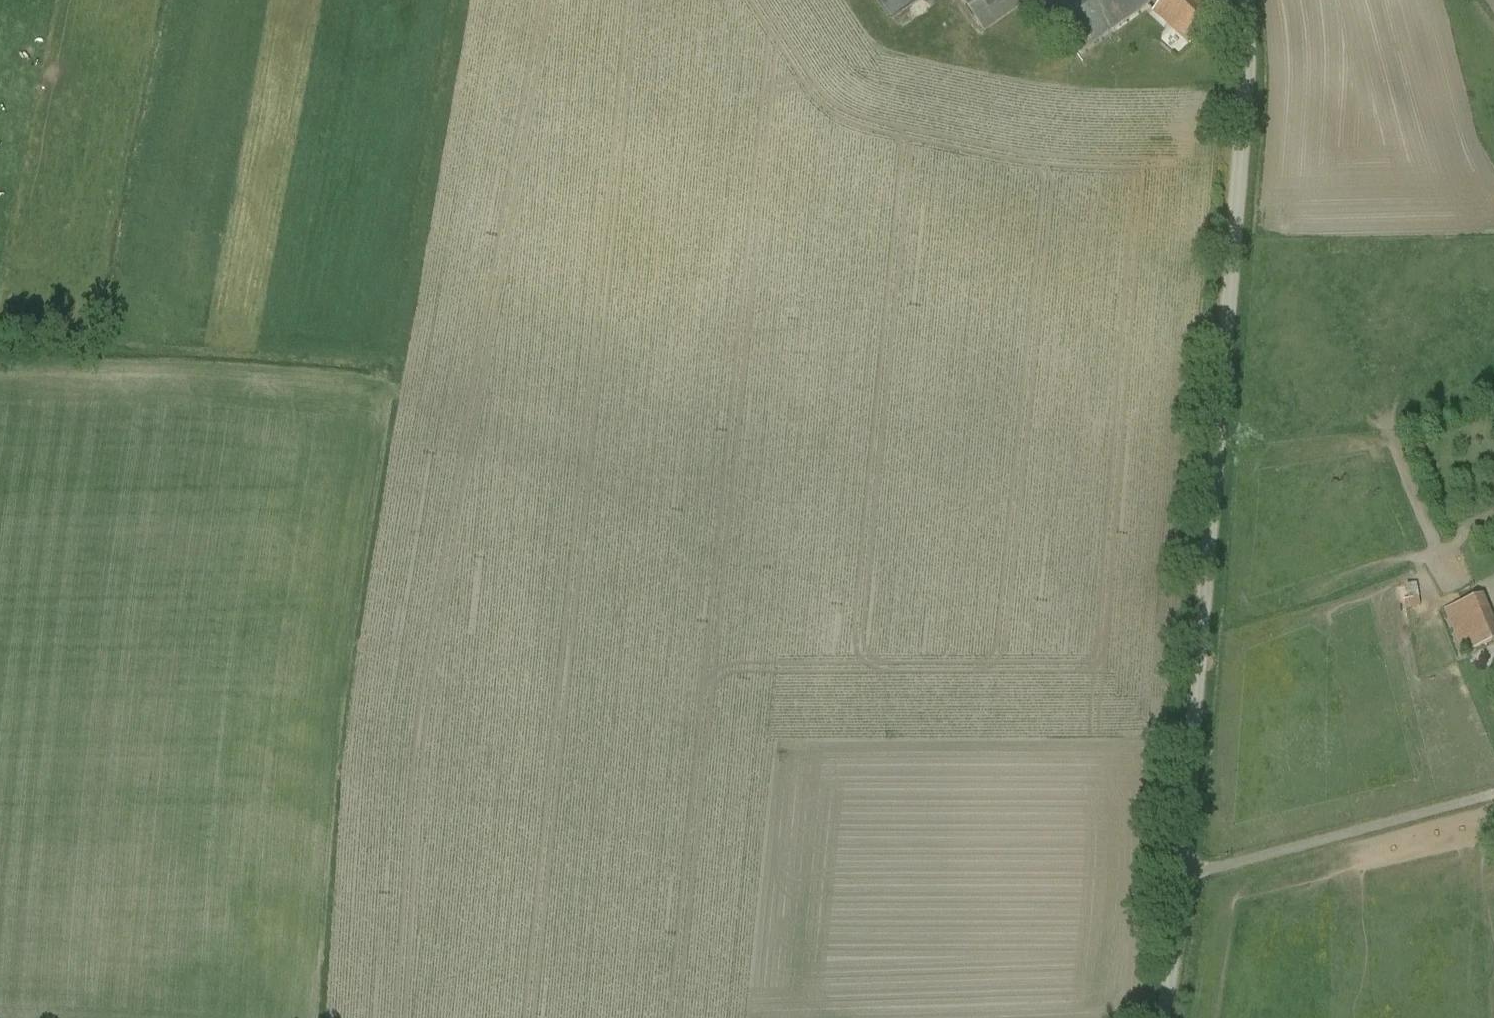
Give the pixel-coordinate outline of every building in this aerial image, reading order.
[(893,20),(919,0),(878,0),(893,20)] [(985,33),(1032,0),(961,0),(985,33)] [(1082,52),(1149,3),(1147,0),(1058,0),(1049,6),(1082,52)] [(1153,11),(1190,45),(1220,16),(1204,0),(1164,0),(1153,11)] [(1484,595),(1446,610),(1465,655),(1493,642),(1493,619),(1484,595)]
